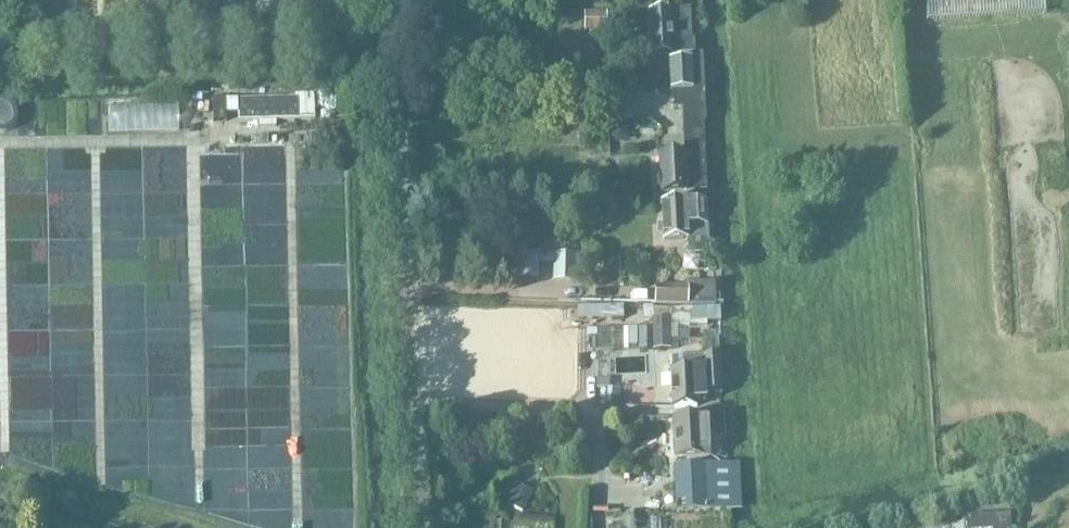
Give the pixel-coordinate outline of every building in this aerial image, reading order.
[(927,20),(1045,13),(1045,0),(926,0),(927,20)] [(651,56),(695,54),(694,41),(692,41),(690,9),(649,11),(651,56)] [(682,108),(683,121),(704,122),(704,121),(706,121),(705,111),(705,107),(705,89),(703,59),(695,60),(670,60),(671,91),(672,91),(673,108),(682,108)] [(314,97),(237,101),(238,121),(314,118),(314,97)] [(704,122),(683,121),(685,150),(685,155),(660,156),(662,193),(707,190),(705,149),(705,144),(704,134),(704,122)] [(708,238),(708,225),(706,201),(662,203),(664,240),(688,239),(708,238)] [(688,305),(688,288),(655,287),(654,304),(688,305)] [(721,329),(722,314),(693,313),(692,328),(721,329)] [(579,328),(624,326),(624,314),(578,315),(579,328)] [(654,349),(670,348),(669,318),(653,319),(654,349)] [(703,358),(684,358),(671,359),(673,407),(698,406),(697,401),(706,400),(706,393),(722,392),(720,354),(703,355),(703,358)] [(703,417),(673,418),(675,458),(710,457),(709,438),(725,437),(724,416),(703,417)] [(677,512),(726,509),(742,508),(739,464),(729,464),(729,463),(674,466),(677,512)] [(726,509),(677,512),(608,511),(607,527),(726,527),(726,509)]
